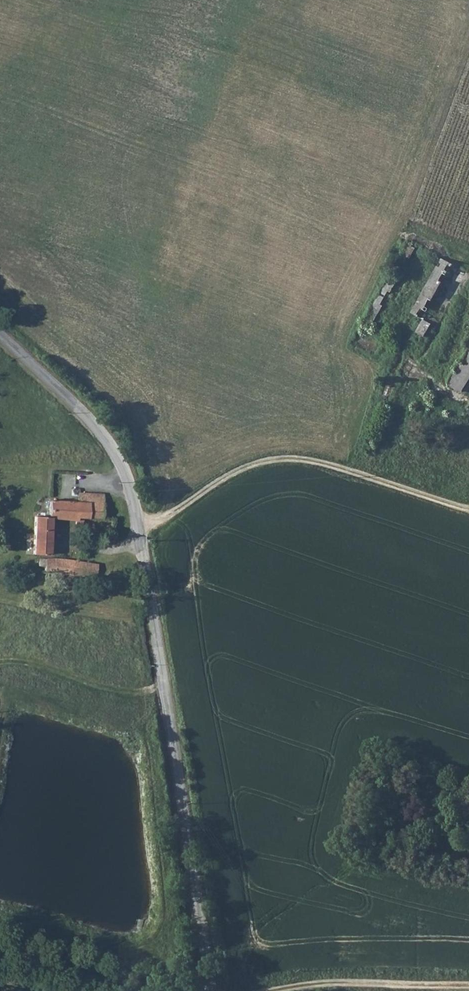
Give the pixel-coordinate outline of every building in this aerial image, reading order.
[(411,237),(362,319),(369,324),(418,241),(411,237)] [(412,306),(435,321),(467,265),(444,251),(412,306)] [(450,378),(461,385),(468,372),(468,348),(450,378)] [(71,505),(40,503),(39,520),(68,522),(69,525),(77,525),(78,520),(95,520),(96,498),(71,497),(71,505)] [(24,520),(22,556),(37,556),(39,520),(24,520)] [(40,574),(41,580),(48,581),(49,577),(92,582),(93,566),(37,560),(30,561),(30,569),(37,569),(37,575),(40,574)]
